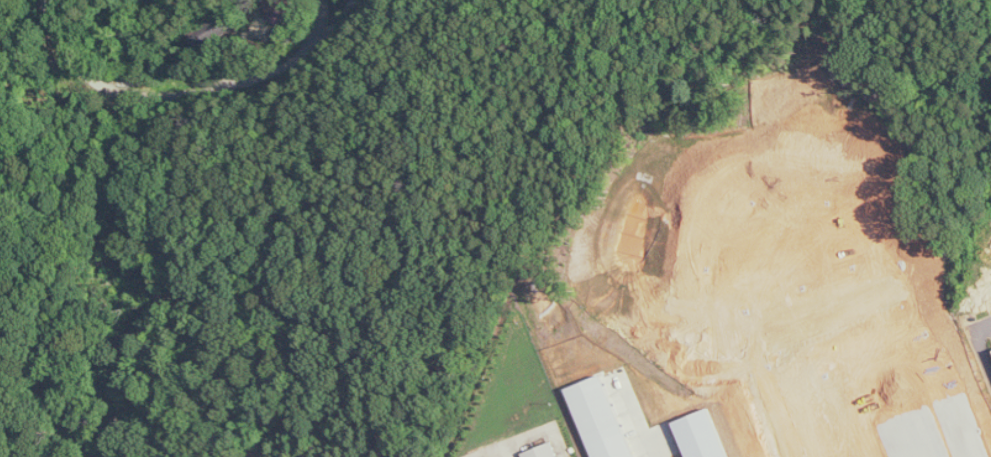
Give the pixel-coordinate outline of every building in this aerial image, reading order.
[(297,0),(267,0),(275,6),(263,20),(274,29),(297,0)] [(191,38),(202,52),(234,26),(223,12),(191,38)] [(593,456),(635,456),(607,375),(570,388),(593,456)] [(559,441),(529,451),(531,456),(564,456),(559,441)]
